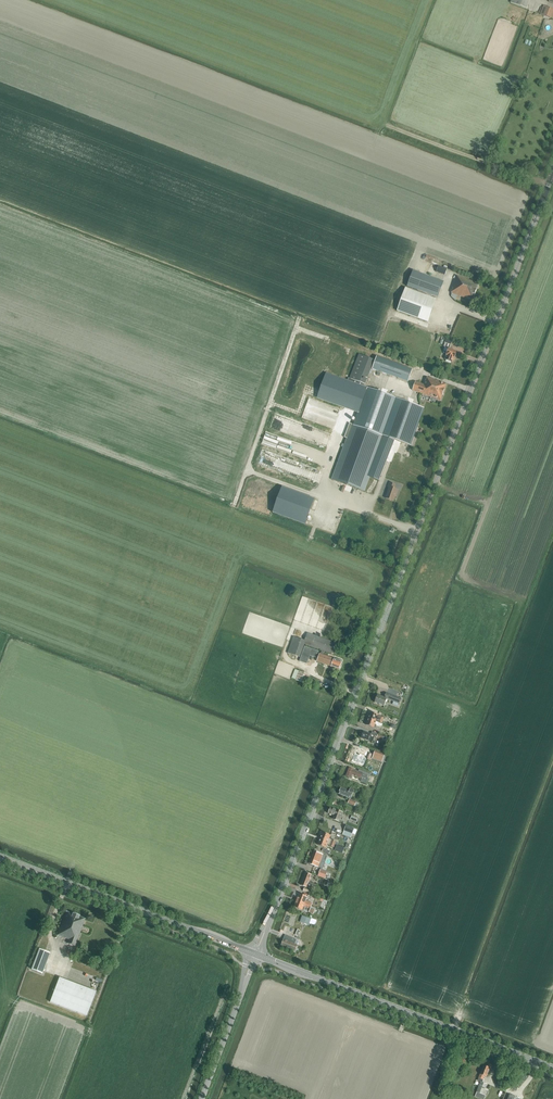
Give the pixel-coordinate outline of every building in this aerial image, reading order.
[(510,3),(526,9),(529,0),(511,0),(510,3)] [(552,13),(552,9),(544,5),(540,14),(551,18),(552,13)] [(540,31),(542,26),(534,23),(532,28),(540,31)] [(445,275),(447,269),(438,266),(436,272),(445,275)] [(408,269),(402,285),(438,298),(444,282),(408,269)] [(473,301),(479,284),(457,276),(453,288),(452,293),(473,301)] [(436,299),(405,287),(397,311),(428,322),(436,299)] [(446,339),(443,346),(450,348),(452,341),(446,339)] [(447,352),(446,355),(447,355),(445,359),(453,362),(454,358),(455,358),(457,352),(449,349),(445,348),(444,351),(447,352)] [(379,481),(394,440),(410,445),(423,408),(368,388),(364,387),(374,360),(359,354),(349,379),(348,378),(347,381),(327,374),(318,399),(358,413),(354,426),(350,424),(345,438),(348,439),(333,481),(364,492),(369,477),(379,481)] [(376,357),(372,369),(408,382),(412,369),(376,357)] [(441,400),(447,384),(428,377),(426,381),(425,381),(424,385),(416,382),(413,390),(441,400)] [(286,417),(284,424),(295,428),(298,421),(286,417)] [(328,443),(331,433),(323,431),(323,432),(317,430),(315,438),(320,440),(322,435),(325,437),(325,439),(324,439),(323,441),(328,443)] [(300,453),(306,455),(309,445),(296,441),(294,450),(300,452),(300,453)] [(389,488),(385,498),(394,501),(396,494),(397,495),(398,490),(394,489),(395,485),(389,483),(387,487),(389,488)] [(315,499),(282,487),(273,513),(305,525),(315,499)] [(337,526),(345,502),(338,500),(332,517),(335,518),(333,524),(337,526)] [(342,662),(334,659),(323,655),(324,651),(332,654),(336,643),(308,633),(305,641),(293,637),(287,653),(300,657),(305,644),(322,651),(321,654),(320,653),(317,661),(339,669),(342,662)] [(95,677),(96,673),(73,664),(70,671),(71,671),(70,673),(75,676),(76,674),(81,676),(83,672),(95,677)] [(295,669),(293,676),(292,678),(296,679),(296,680),(307,684),(310,675),(295,669)] [(101,682),(100,687),(109,687),(109,678),(98,678),(97,681),(101,682)] [(390,698),(389,700),(399,703),(400,702),(402,702),(403,699),(386,693),(385,697),(378,695),(375,702),(384,706),(387,699),(388,699),(388,697),(390,698)] [(370,716),(369,719),(382,724),(384,717),(371,712),(371,713),(370,713),(369,715),(369,716),(370,716)] [(382,724),(369,719),(366,725),(374,728),(375,724),(376,724),(376,725),(379,727),(380,726),(382,727),(383,724),(382,724)] [(372,742),(374,736),(364,732),(363,733),(362,733),(361,735),(362,736),(361,737),(365,739),(368,741),(369,740),(372,742)] [(384,754),(375,750),(373,755),(382,759),(384,754)] [(354,753),(351,761),(363,766),(367,758),(363,756),(363,755),(358,754),(354,753)] [(369,776),(371,773),(360,769),(358,772),(354,770),(349,768),(346,776),(351,778),(352,775),(362,779),(361,782),(366,784),(369,778),(367,778),(368,776),(369,776)] [(341,788),(339,794),(351,798),(354,790),(350,789),(350,791),(341,788)] [(328,813),(334,815),(332,819),(340,822),(343,813),(338,811),(331,808),(328,813)] [(352,834),(354,829),(346,826),(344,831),(352,834)] [(323,832),(320,839),(335,844),(336,841),(332,840),(329,839),(331,835),(323,832)] [(334,847),(335,844),(320,839),(318,845),(326,848),(327,844),(330,845),(330,846),(334,847)] [(319,867),(320,863),(323,854),(314,851),(309,864),(319,867)] [(325,878),(328,872),(321,869),(318,876),(325,878)] [(311,888),(313,884),(309,882),(312,875),(306,872),(301,885),(307,887),(311,888)] [(297,900),(309,905),(311,906),(312,903),(306,901),(307,897),(300,894),(297,900)] [(311,906),(309,905),(297,900),(295,907),(302,910),(304,906),(308,908),(310,909),(311,907),(311,906)] [(86,919),(79,916),(80,916),(73,913),(73,914),(67,912),(58,935),(69,940),(68,944),(75,946),(86,919)] [(309,925),(311,919),(302,916),(301,922),(309,925)] [(281,946),(295,951),(298,945),(295,944),(297,940),(285,935),(283,939),(281,946)] [(32,970),(42,974),(50,953),(39,949),(32,970)] [(296,965),(297,961),(283,956),(281,959),(296,965)] [(59,978),(50,1002),(87,1016),(96,991),(59,978)] [(485,1089),(487,1084),(482,1082),(483,1079),(484,1079),(485,1076),(487,1077),(490,1068),(484,1065),(479,1078),(478,1082),(480,1083),(477,1092),(475,1097),(481,1098),(484,1098),(486,1096),(488,1090),(485,1089)]
